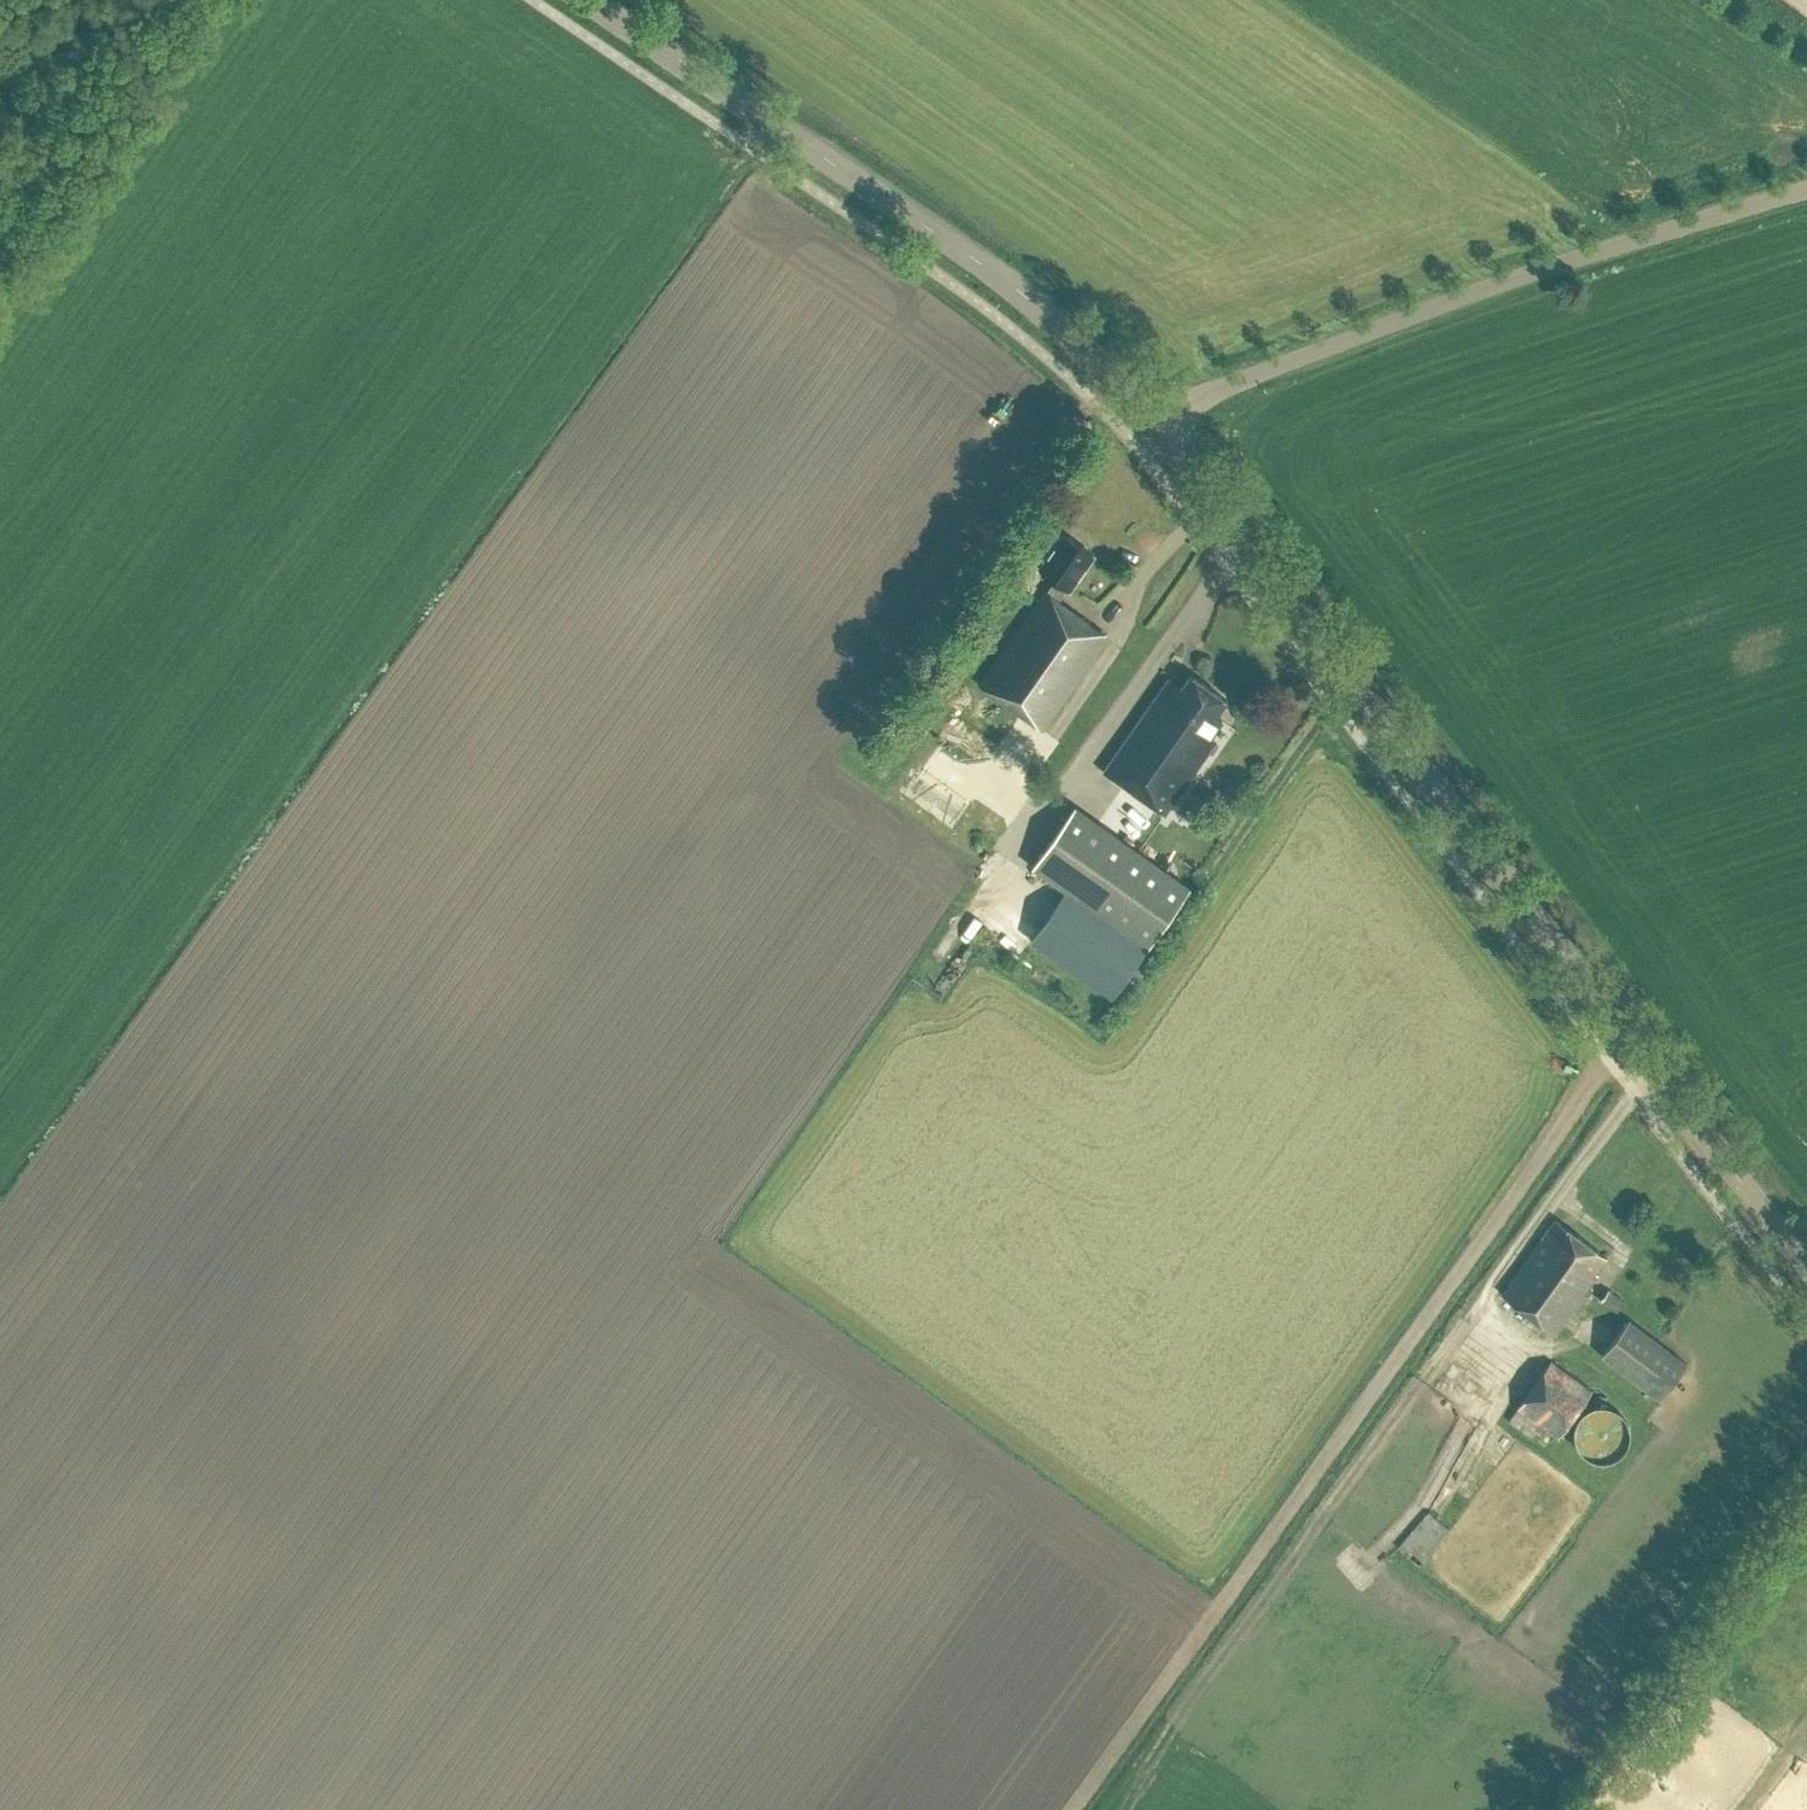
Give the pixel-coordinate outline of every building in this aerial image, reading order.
[(1069,589),(1094,554),(1064,532),(1039,567),(1055,578),(1046,591),(1046,590),(980,683),(1044,728),(1109,635),(1059,600),(1068,587),(1069,589)] [(1227,698),(1191,673),(1182,686),(1169,677),(1104,770),(1166,813),(1208,752),(1212,755),(1219,744),(1210,737),(1222,719),(1215,714),(1227,698)] [(886,735),(899,717),(888,709),(875,727),(886,735)] [(947,734),(997,764),(1012,741),(962,710),(947,734)] [(1231,823),(1242,809),(1232,801),(1221,816),(1231,823)] [(1114,996),(1190,887),(1075,807),(1033,866),(1066,889),(1031,938),(1114,996)] [(1606,1257),(1556,1220),(1543,1237),(1503,1291),(1557,1330),(1598,1273),(1596,1271),(1606,1257)] [(1617,1309),(1625,1299),(1610,1287),(1602,1297),(1617,1309)] [(1660,1397),(1688,1361),(1630,1317),(1602,1354),(1660,1397)] [(1537,1436),(1566,1430),(1594,1388),(1553,1358),(1510,1417),(1537,1436)] [(1626,1417),(1611,1406),(1593,1406),(1578,1417),(1573,1434),(1578,1451),(1593,1462),(1611,1462),(1626,1451),(1632,1434),(1626,1417)] [(1418,1560),(1450,1525),(1431,1508),(1399,1543),(1418,1560)] [(1783,1809),(1794,1809),(1806,1792),(1806,1767),(1804,1765),(1776,1805),(1783,1809)]
